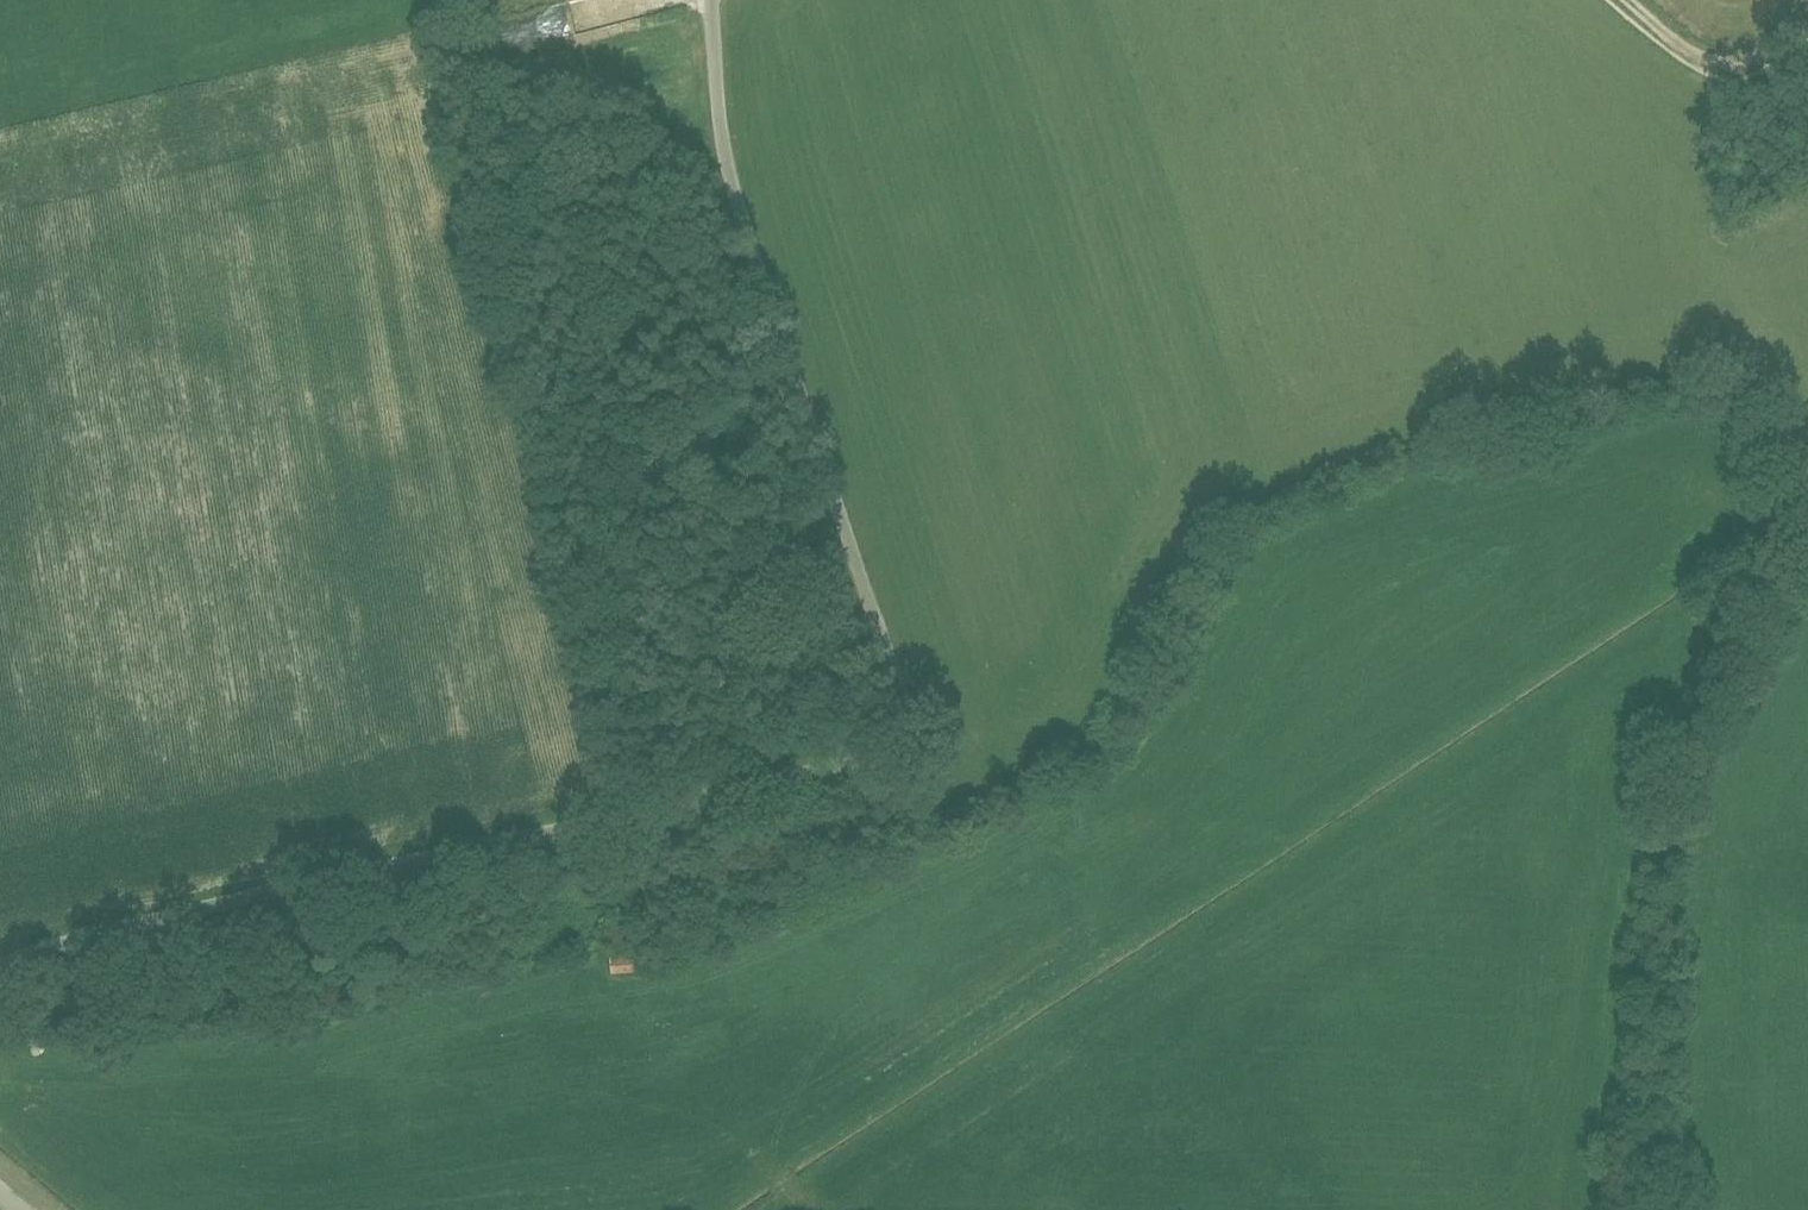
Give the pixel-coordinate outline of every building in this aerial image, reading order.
[(606,11),(600,0),(576,0),(555,10),(566,32),(606,11)] [(611,974),(640,972),(638,948),(609,950),(611,974)]
